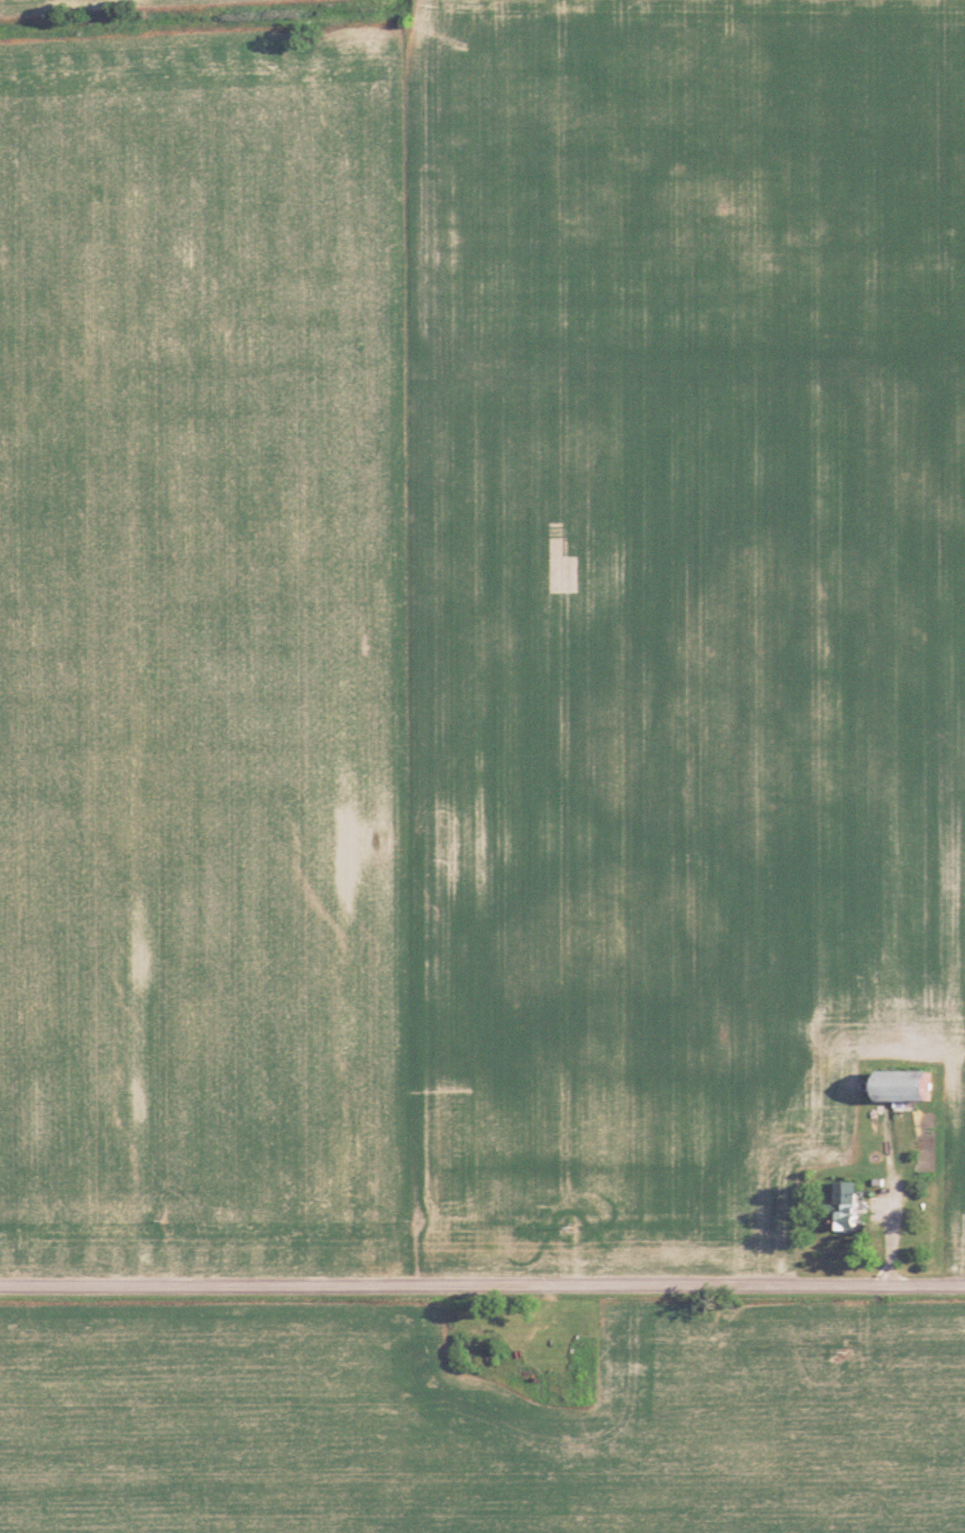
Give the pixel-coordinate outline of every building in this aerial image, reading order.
[(927,1071),(862,1070),(861,1101),(927,1102),(927,1071)] [(853,1183),(829,1182),(828,1207),(825,1206),(824,1232),(852,1233),(853,1183)]
